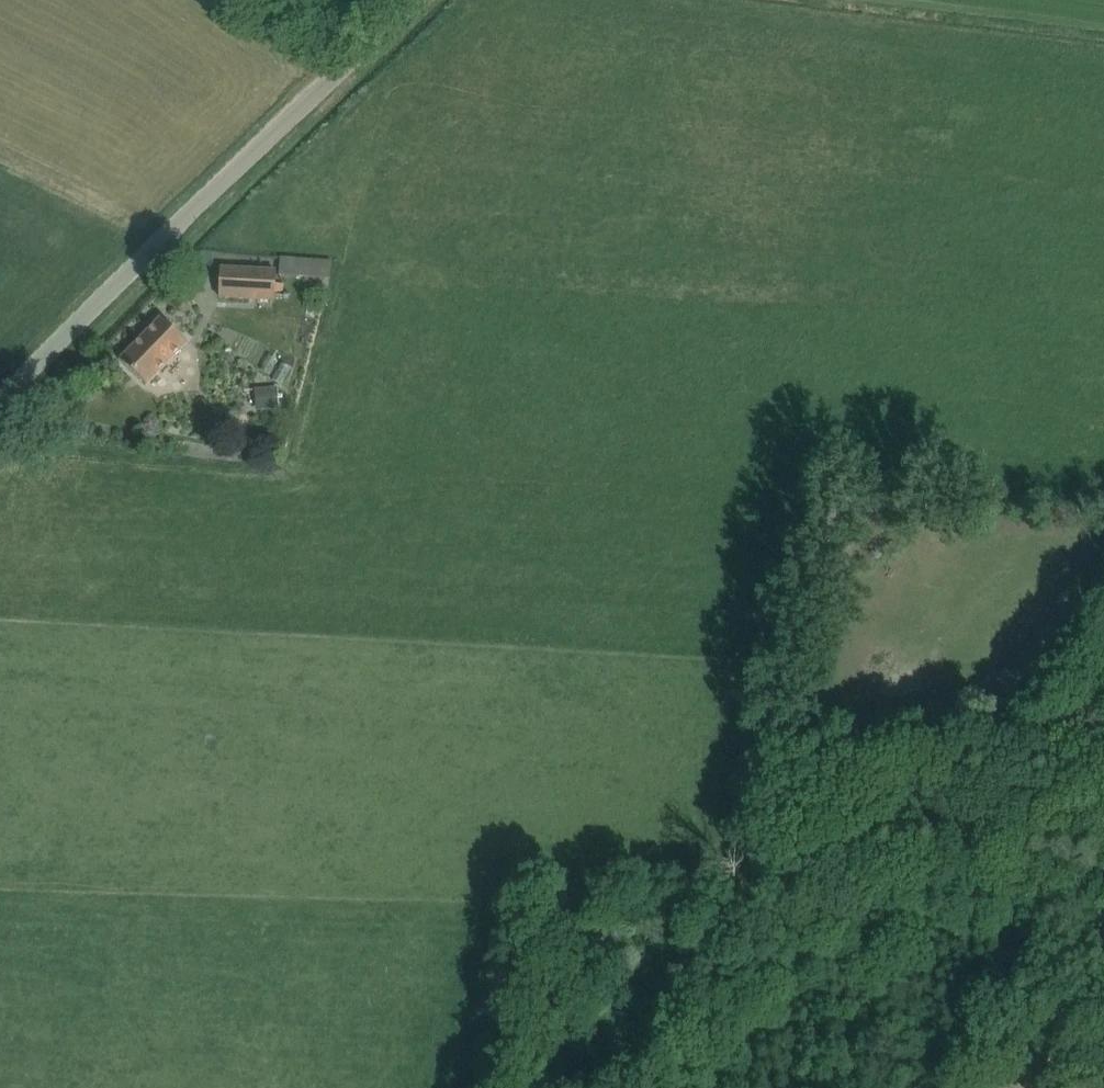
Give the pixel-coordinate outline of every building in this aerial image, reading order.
[(332,261),(281,257),(279,276),(330,280),(332,261)] [(219,298),(274,301),(276,272),(221,269),(219,298)] [(120,361),(136,376),(145,385),(186,343),(161,319),(120,361)] [(278,387),(262,388),(263,410),(280,409),(278,387)]
